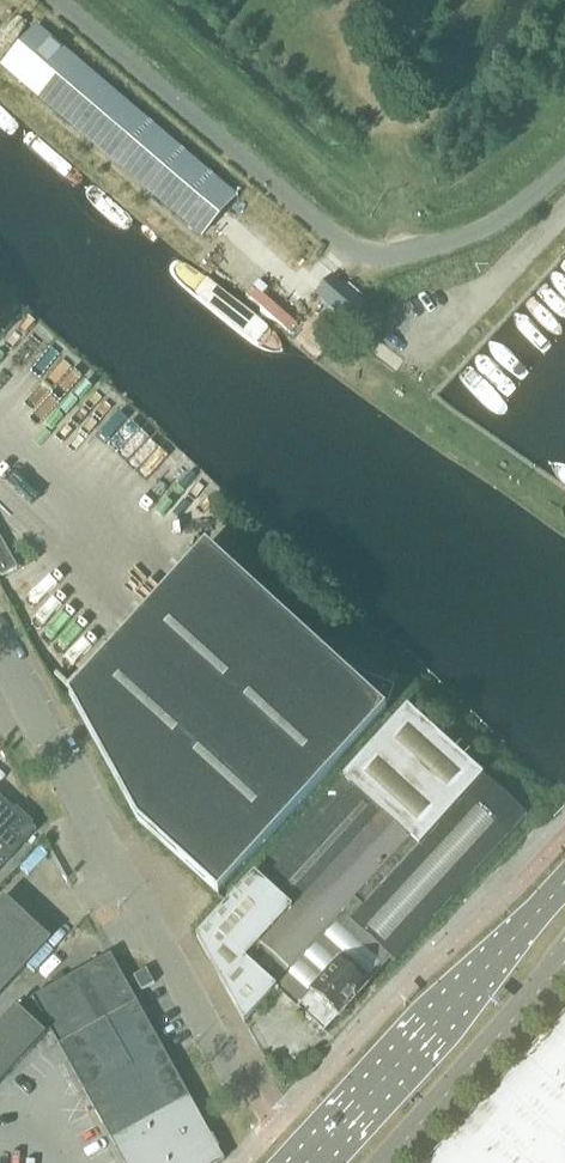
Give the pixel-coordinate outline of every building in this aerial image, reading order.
[(202,236),(235,198),(37,28),(4,66),(202,236)] [(317,295),(350,323),(365,305),(333,277),(317,295)] [(254,288),(247,297),(291,335),(298,326),(254,288)] [(18,569),(0,537),(0,575),(2,578),(18,569)] [(207,548),(75,692),(70,698),(138,823),(219,896),(387,712),(386,711),(396,688),(331,661),(207,548)] [(408,707),(393,724),(333,788),(320,803),(197,938),(245,1024),(277,991),(279,993),(279,992),(299,1010),(325,1034),(340,1018),(339,1017),(392,958),(397,962),(530,817),(408,707)] [(38,831),(0,796),(0,871),(38,831)] [(50,940),(6,900),(0,906),(0,994),(50,940)] [(225,1160),(112,956),(17,1007),(0,1026),(0,1086),(47,1035),(51,1030),(83,1086),(83,1087),(111,1138),(125,1162),(221,1162),(225,1160)] [(147,970),(135,977),(143,992),(155,985),(147,970)] [(459,1127),(426,1162),(564,1162),(564,1013),(459,1127)]
